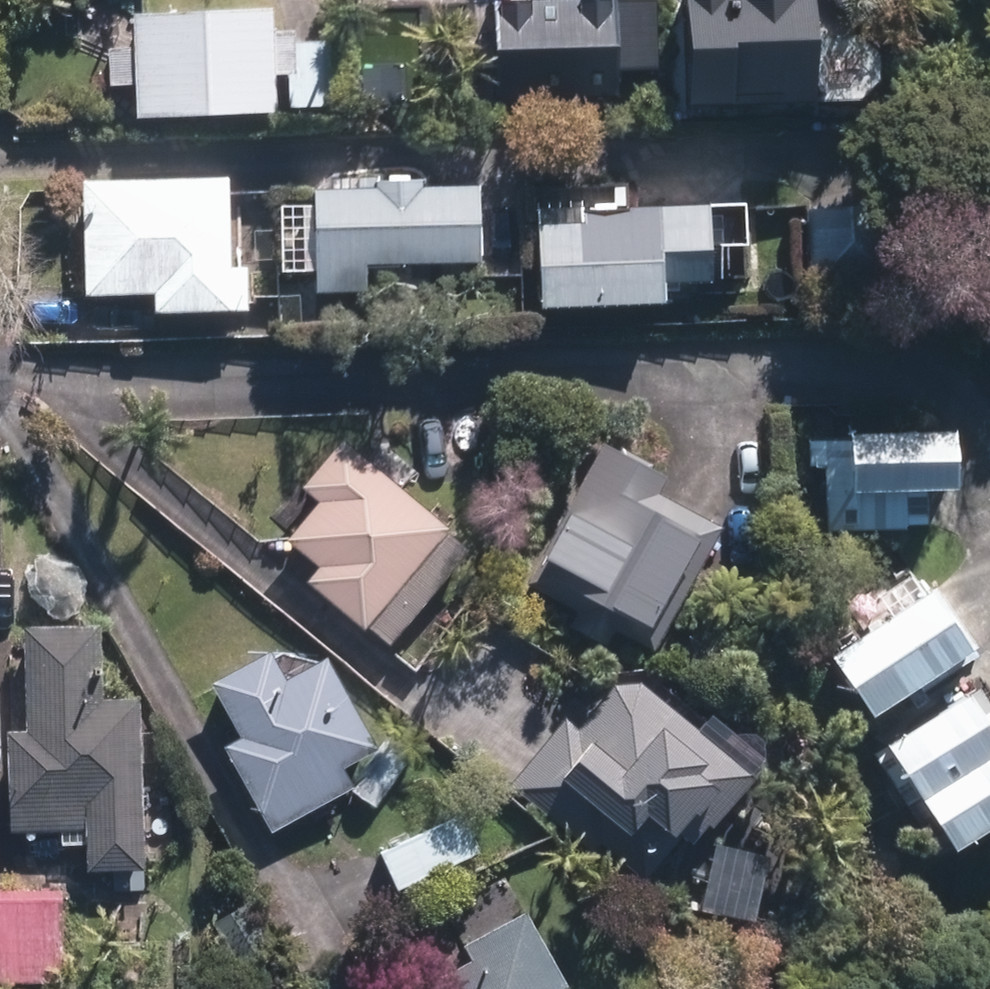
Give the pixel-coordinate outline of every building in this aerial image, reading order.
[(491,97),(617,94),(616,70),(656,69),(654,0),(489,0),(491,97)] [(692,102),(826,98),(823,0),(689,0),(692,102)] [(134,116),(279,112),(279,75),(286,75),(285,101),(326,100),(324,38),(295,37),(295,28),(276,29),(276,15),(261,14),(261,8),(132,11),(134,116)] [(89,183),(93,297),(162,294),(163,316),(242,313),(239,180),(89,183)] [(313,187),(316,292),(489,288),(486,183),(313,187)] [(540,310),(666,306),(665,284),(717,282),(714,207),(568,211),(568,221),(537,222),(540,310)] [(862,207),(812,208),(811,265),(862,265),(862,207)] [(821,526),(907,523),(905,488),(963,484),(961,425),(817,431),(821,526)] [(657,653),(725,529),(663,497),(674,477),(607,441),(530,583),(579,610),(571,625),(612,647),(621,632),(657,653)] [(460,530),(358,444),(316,493),(325,501),(292,540),(325,567),(312,582),(373,633),(460,530)] [(878,715),(979,650),(940,589),(838,654),(878,715)] [(145,874),(143,704),(104,704),(104,631),(28,632),(29,735),(8,735),(9,837),(86,836),(87,875),(145,874)] [(225,743),(270,827),(353,783),(345,767),(380,749),(332,659),(292,680),(275,648),(214,681),(242,734),(225,743)] [(606,845),(651,880),(686,837),(700,848),(761,773),(649,683),(620,687),(587,726),(572,712),(512,785),(598,855),(606,845)] [(971,691),(891,743),(959,851),(989,832),(989,721),(971,691)] [(381,851),(397,887),(474,853),(458,817),(381,851)] [(62,896),(0,896),(0,983),(62,984),(62,896)] [(437,988),(568,988),(576,985),(532,907),(471,943),(478,955),(432,981),(437,988)]
